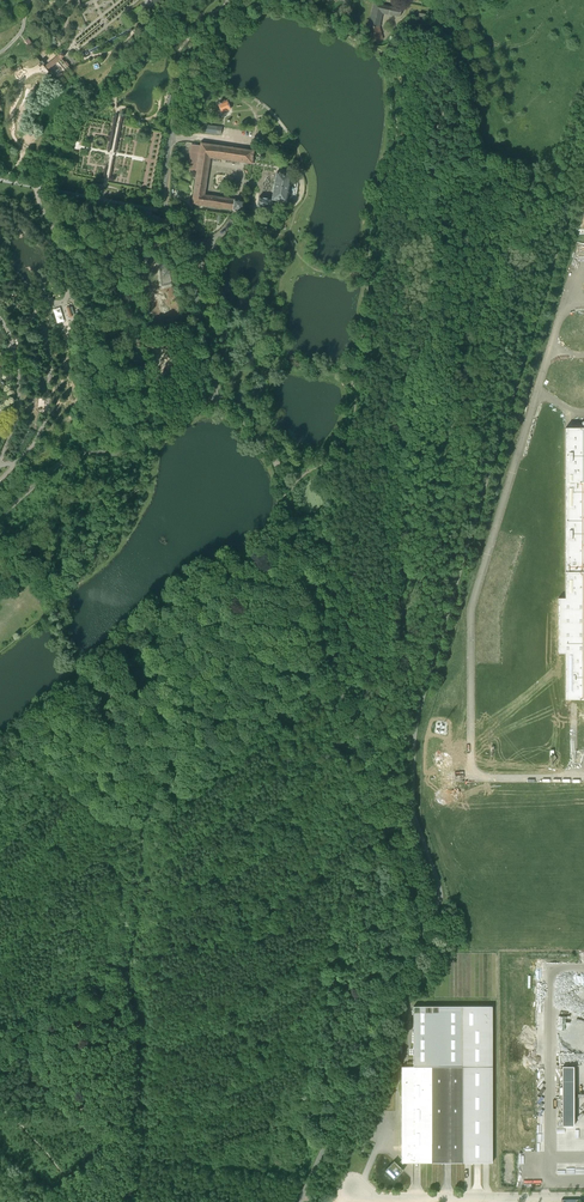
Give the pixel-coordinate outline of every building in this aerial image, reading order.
[(400,15),(401,8),(379,4),(375,3),(368,26),(369,27),(372,41),(383,39),(379,25),(382,12),(400,15)] [(427,20),(428,14),(419,12),(418,18),(427,20)] [(29,45),(33,43),(29,37),(25,40),(29,45)] [(46,67),(48,70),(50,68),(51,67),(58,61),(60,60),(62,58),(65,55),(64,53),(62,51),(58,54),(56,56),(46,64),(45,65),(46,67)] [(225,102),(224,100),(219,102),(220,104),(218,104),(221,112),(222,113),(230,109),(227,101),(225,102)] [(204,125),(203,132),(221,134),(221,131),(222,127),(215,126),(204,125)] [(254,151),(201,144),(201,146),(191,144),(190,150),(188,164),(188,170),(197,171),(192,204),(233,210),(242,211),(244,202),(204,196),(209,158),(243,162),(252,164),(254,151)] [(258,198),(257,206),(271,208),(271,206),(273,207),(273,205),(272,204),(272,200),(286,203),(288,194),(293,195),(294,191),(297,192),(297,188),(294,188),(295,184),(290,183),(291,175),(276,172),(275,179),(274,185),(272,185),(272,187),(274,187),(274,188),(273,193),(272,200),(268,199),(266,198),(265,198),(262,198),(258,198)] [(54,309),(58,324),(65,322),(61,308),(54,309)] [(560,698),(583,699),(583,427),(571,426),(560,698)] [(492,1006),(460,1006),(438,1006),(415,1006),(414,1062),(408,1062),(408,1066),(402,1066),(402,1160),(398,1164),(394,1161),(385,1170),(394,1179),(403,1170),(404,1170),(400,1166),(404,1163),(421,1162),(432,1162),(432,1163),(432,1162),(443,1162),(493,1162),(492,1006)] [(576,1127),(576,1066),(563,1066),(563,1094),(564,1094),(564,1127),(576,1127)]
